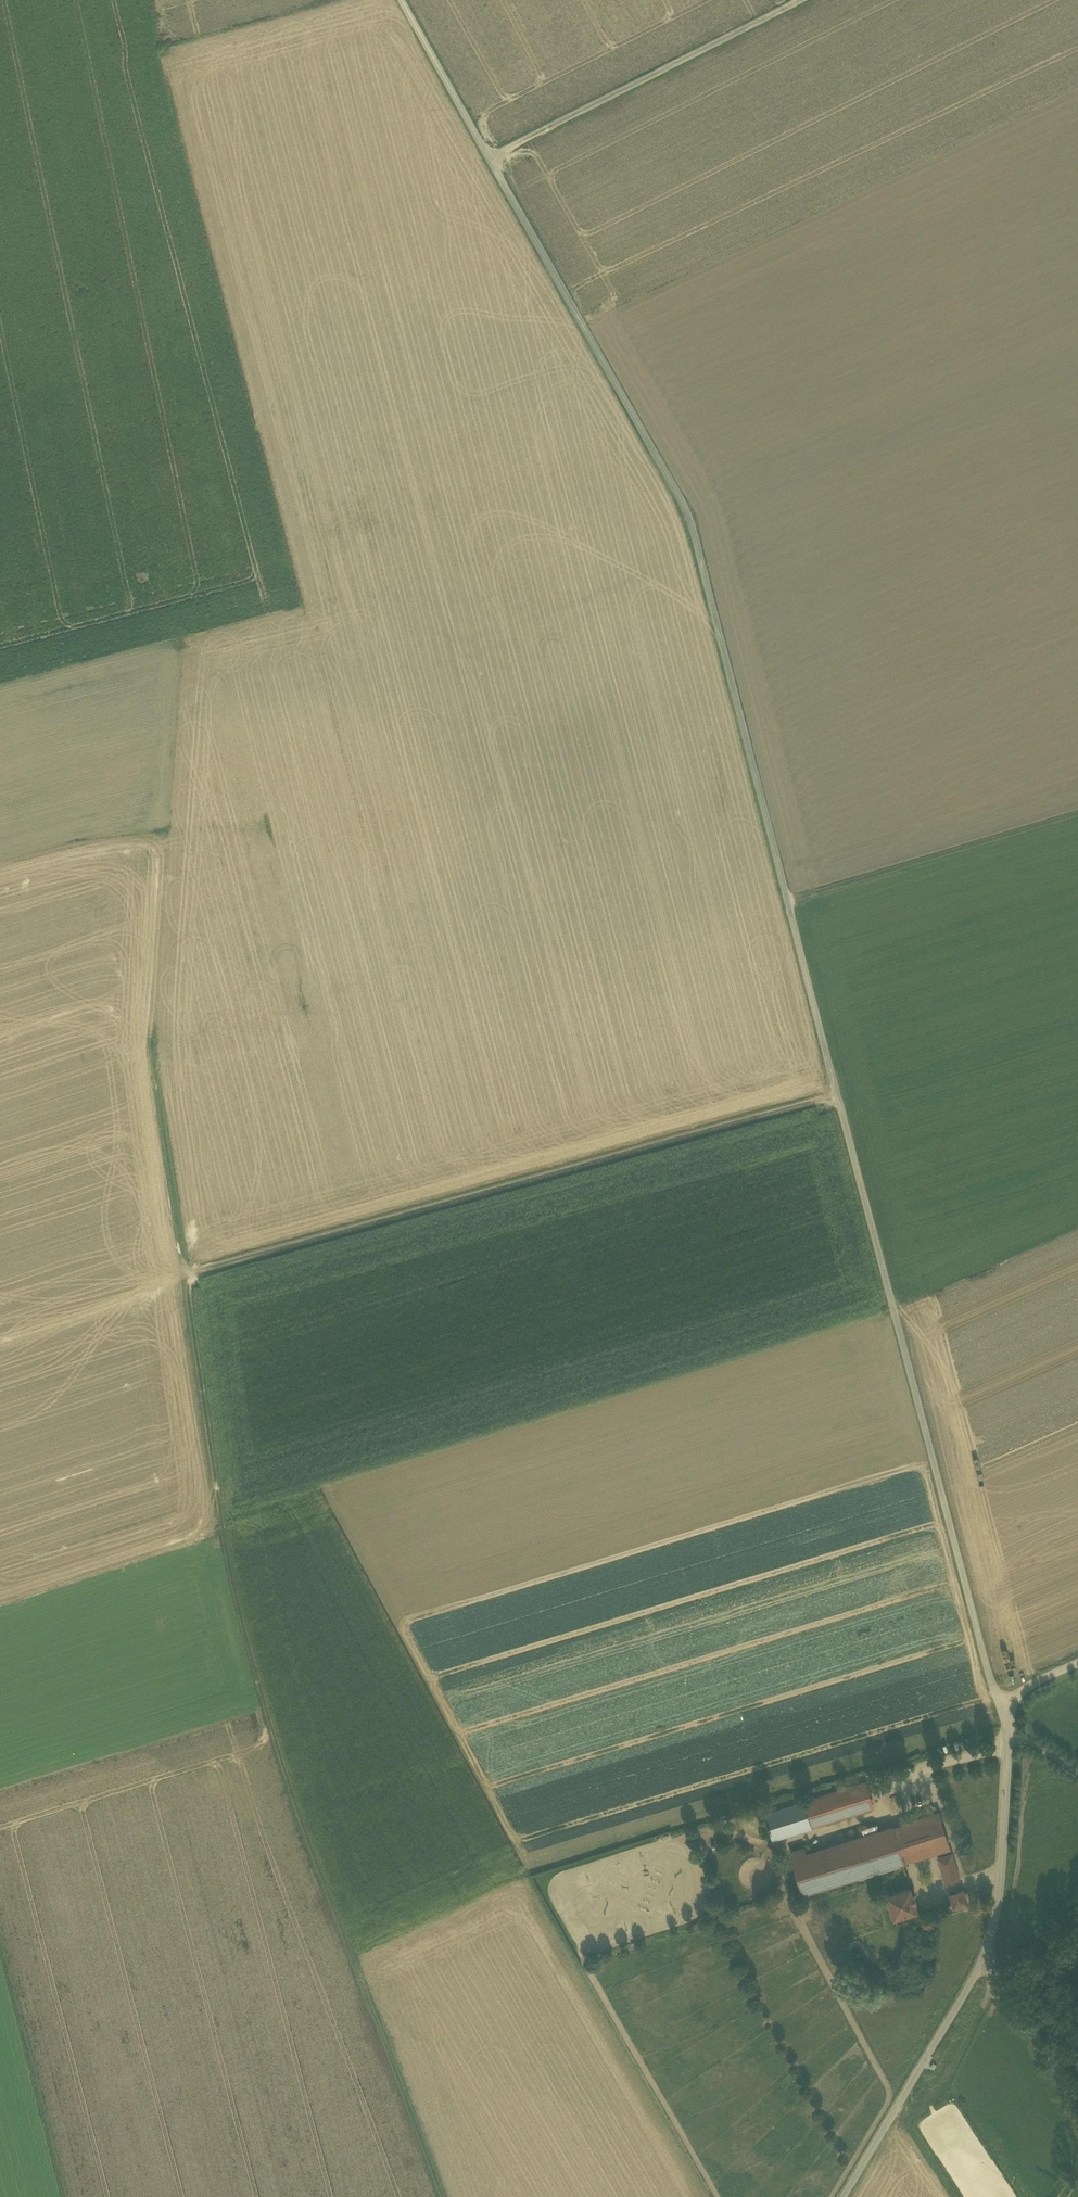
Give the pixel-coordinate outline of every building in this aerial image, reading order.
[(803,1800),(811,1825),(873,1806),(865,1781),(803,1800)] [(774,1837),(811,1825),(803,1800),(766,1812),(774,1837)] [(894,1826),(842,1842),(854,1877),(905,1861),(904,1857),(942,1845),(943,1849),(950,1847),(939,1811),(932,1814),(933,1817),(895,1829),(894,1826)] [(932,1814),(894,1826),(895,1829),(933,1817),(932,1814)] [(804,1893),(854,1877),(842,1842),(806,1853),(804,1847),(791,1851),(804,1893)] [(905,1861),(943,1849),(942,1845),(904,1857),(905,1861)] [(945,1854),(953,1880),(960,1878),(952,1852),(945,1854)] [(953,1880),(945,1854),(938,1856),(946,1882),(953,1880)] [(887,1894),(895,1916),(917,1909),(910,1887),(887,1894)] [(952,1899),(954,1906),(968,1902),(963,1888),(956,1890),(958,1897),(952,1899)] [(958,1897),(956,1890),(950,1892),(952,1899),(958,1897)]
